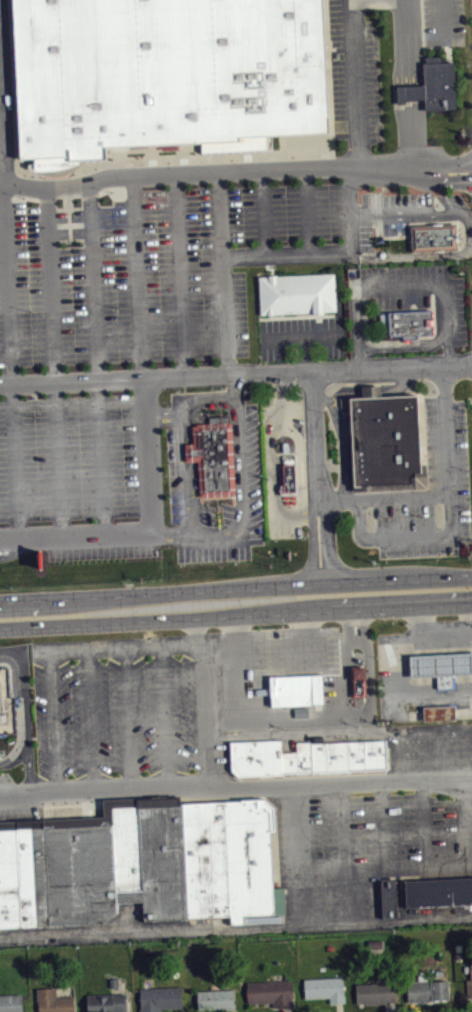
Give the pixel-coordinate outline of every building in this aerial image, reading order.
[(17,160),(11,0),(324,0),(328,133),(270,135),(270,150),(198,152),(197,142),(104,146),(105,160),(78,161),(70,166),(58,170),(45,171),(32,171),(32,159),(17,160)] [(425,56),(425,62),(423,63),(423,84),(424,110),(456,109),(454,62),(441,62),(441,56),(425,56)] [(412,225),(413,252),(458,250),(457,223),(412,225)] [(258,276),(260,314),(336,311),(334,272),(258,276)] [(431,310),(433,334),(417,335),(417,339),(403,340),(403,335),(380,336),(379,313),(431,310)] [(349,398),(354,491),(426,487),(425,465),(420,465),(417,394),(382,396),(381,391),(381,385),(362,386),(362,392),(362,398),(349,398)] [(192,424),(232,423),(235,494),(200,496),(198,460),(185,461),(184,443),(193,443),(192,424)] [(282,454),(294,454),(295,492),(282,492),(281,486),(283,486),(282,454)] [(407,656),(471,651),(471,672),(451,674),(452,688),(437,689),(436,675),(409,677),(407,656)] [(351,667),(365,666),(366,695),(352,696),(351,667)] [(14,732),(0,732),(0,668),(7,668),(8,696),(13,696),(14,732)] [(272,681),(274,711),(325,709),(324,679),(272,681)] [(421,707),(422,721),(453,719),(453,705),(421,707)] [(227,742),(227,772),(235,779),(281,778),(280,775),(388,773),(386,740),(295,744),(294,753),(280,753),(279,741),(227,742)] [(409,746),(410,758),(423,758),(422,746),(409,746)] [(101,927),(116,916),(116,904),(142,902),(142,922),(229,918),(229,927),(242,926),(242,918),(284,917),(283,892),(269,891),(267,832),(271,832),(270,809),(261,802),(176,805),(176,799),(136,801),(101,802),(102,819),(0,824),(0,930),(101,927)] [(471,904),(471,876),(403,879),(404,907),(471,904)] [(396,916),(395,877),(379,877),(381,917),(396,916)] [(303,979),(304,998),(328,997),(329,1003),(346,1002),(345,995),(343,995),(343,990),(345,990),(343,977),(303,979)] [(246,982),(246,993),(247,1002),(272,1002),(272,1007),(283,1007),(293,1006),(292,980),(246,982)] [(407,1002),(406,985),(448,981),(449,1001),(407,1002)] [(355,983),(356,1003),(366,1003),(368,1004),(384,1003),(384,1002),(396,1002),(396,982),(355,983)] [(141,1007),(139,1008),(139,1011),(150,1011),(161,1011),(160,1008),(182,1007),(181,986),(139,988),(141,1007)] [(36,1001),(38,1001),(38,1011),(74,1011),(73,996),(56,996),(55,987),(36,988),(36,1001)] [(196,990),(234,988),(235,1008),(197,1011),(196,990)] [(21,993),(0,994),(0,1011),(22,1011),(21,993)] [(114,1011),(86,1011),(86,994),(126,993),(127,1011),(114,1011)]
